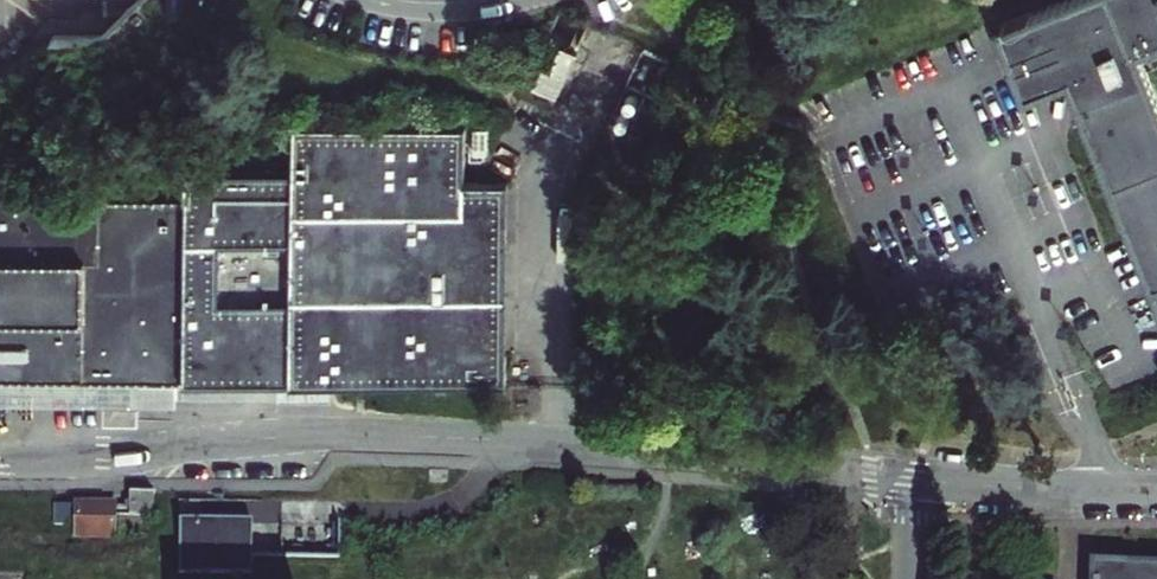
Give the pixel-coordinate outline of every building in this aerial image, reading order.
[(1003,21),(1029,86),(1073,68),(1094,119),(1156,280),(1156,92),(1137,42),(1156,35),(1156,0),(1057,0),(1003,21)] [(90,380),(420,384),(505,385),(508,188),(463,188),(465,134),(297,132),(297,173),(193,174),(193,199),(38,197),(0,158),(0,379),(90,380)] [(420,384),(90,380),(90,412),(111,412),(111,427),(146,428),(147,398),(420,403),(420,384)] [(116,506),(78,506),(78,538),(116,538),(116,537),(144,537),(145,519),(155,519),(155,495),(132,495),(131,509),(116,509),(116,506)] [(73,506),(58,506),(58,526),(73,526),(73,506)] [(256,525),(182,525),(182,560),(255,561),(256,525)]
